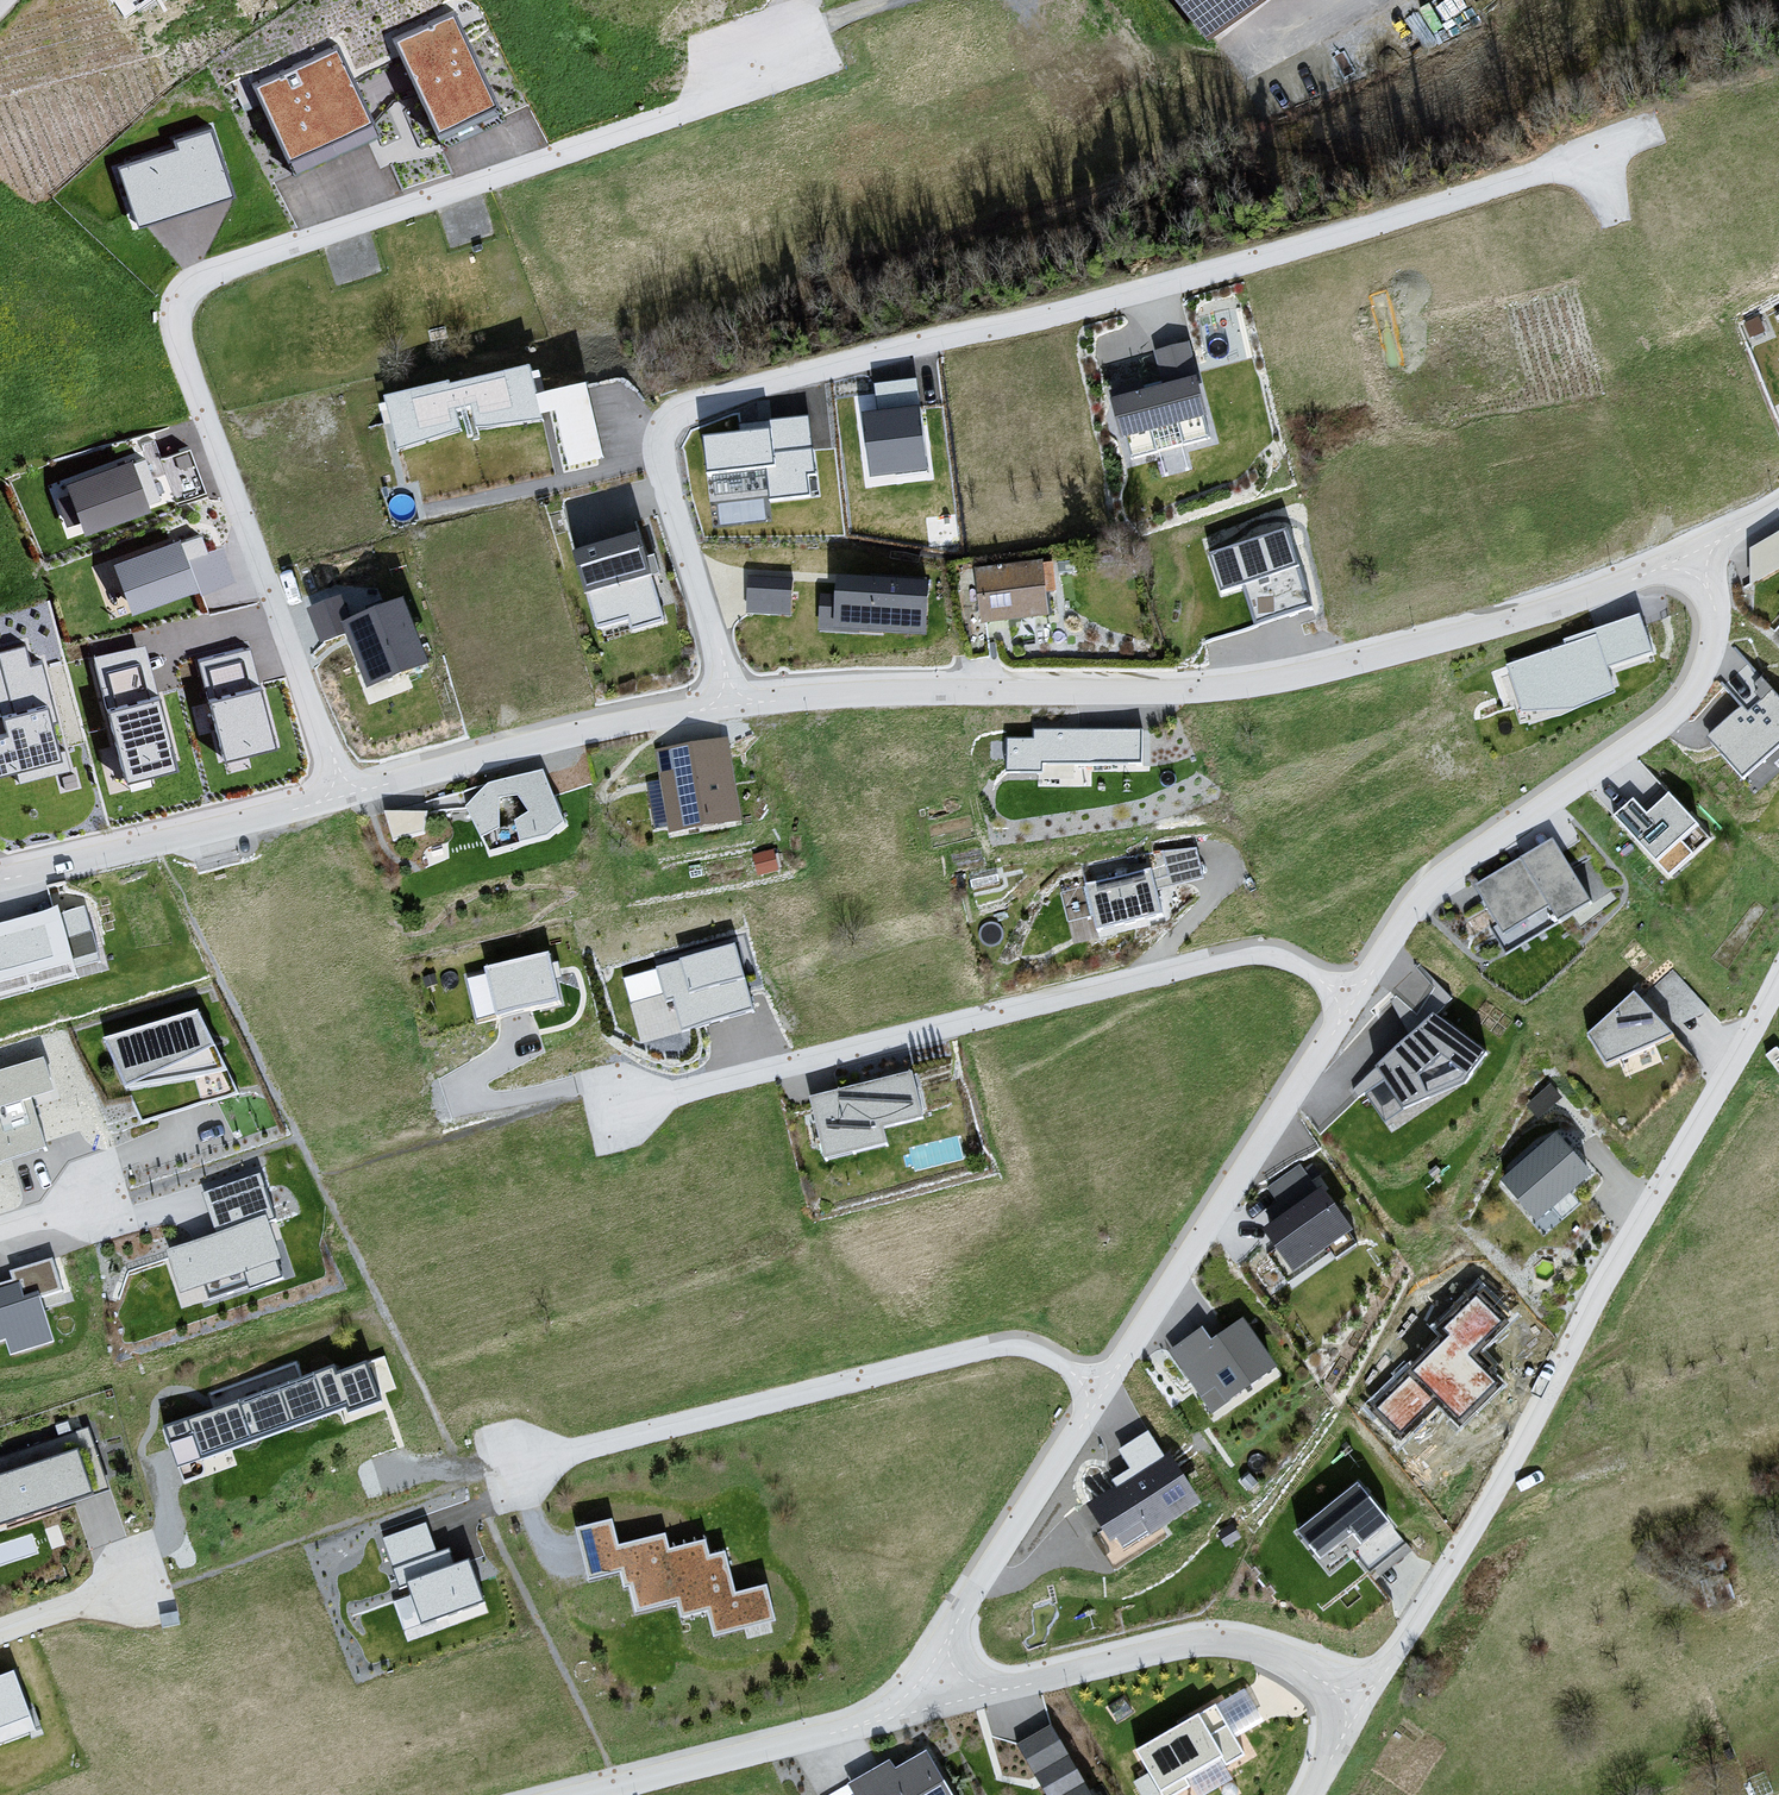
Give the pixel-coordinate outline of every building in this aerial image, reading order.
[(1207,41),(1259,0),(1174,0),(1207,41)] [(455,10),(392,38),(439,144),(502,116),(455,10)] [(379,131),(340,45),(250,86),(289,172),(379,131)] [(233,197),(212,130),(174,142),(176,148),(119,167),(138,226),(233,197)] [(1167,384),(1111,397),(1120,435),(1208,415),(1191,344),(1159,351),(1167,384)] [(532,362),(387,390),(397,442),(553,411),(563,461),(603,453),(588,377),(537,386),(532,362)] [(876,394),(918,393),(917,370),(875,371),(876,394)] [(931,457),(918,391),(858,402),(871,468),(931,457)] [(769,491),(813,488),(808,414),(704,421),(707,467),(767,463),(769,491)] [(139,450),(65,474),(82,527),(156,502),(139,450)] [(720,498),(720,516),(763,515),(763,497),(720,498)] [(1293,526),(1207,551),(1222,603),(1246,596),(1254,623),(1316,605),(1293,526)] [(176,535),(112,558),(130,606),(197,581),(200,590),(233,578),(221,545),(185,558),(176,535)] [(639,535),(576,553),(598,628),(627,619),(630,628),(663,618),(639,535)] [(750,577),(790,578),(790,567),(751,565),(750,577)] [(927,574),(840,569),(839,591),(823,591),(820,627),(924,632),(927,574)] [(1046,569),(981,578),(988,631),(1053,622),(1046,569)] [(793,580),(751,578),(749,613),(791,615),(793,580)] [(404,600),(345,623),(367,682),(426,659),(404,600)] [(1566,645),(1507,664),(1523,712),(1574,709),(1615,692),(1606,668),(1653,653),(1641,614),(1564,640),(1566,645)] [(21,639),(0,645),(0,766),(64,748),(40,660),(28,663),(21,639)] [(176,760),(143,640),(92,654),(125,774),(176,760)] [(249,645),(198,657),(221,753),(272,741),(249,645)] [(1706,736),(1742,779),(1778,747),(1778,696),(1773,688),(1747,710),(1743,705),(1706,736)] [(1033,730),(1033,739),(1008,739),(1007,774),(1042,774),(1042,763),(1142,764),(1143,731),(1033,730)] [(726,738),(659,750),(673,831),(740,820),(726,738)] [(487,783),(466,808),(489,854),(548,838),(566,824),(543,770),(487,783)] [(1634,800),(1615,816),(1669,876),(1695,853),(1683,841),(1699,826),(1669,793),(1646,813),(1634,800)] [(427,812),(384,812),(394,841),(424,833),(427,812)] [(1552,840),(1476,886),(1505,933),(1551,906),(1559,919),(1589,901),(1552,840)] [(1153,869),(1084,883),(1097,933),(1163,916),(1156,889),(1204,879),(1198,848),(1151,852),(1153,869)] [(1593,856),(1579,861),(1587,885),(1601,879),(1593,856)] [(0,923),(0,996),(79,974),(60,906),(0,923)] [(735,946),(622,977),(640,1042),(753,1011),(735,946)] [(549,954),(485,968),(497,1019),(561,1004),(549,954)] [(1635,992),(1590,1034),(1607,1062),(1675,1034),(1635,992)] [(198,1012),(104,1040),(143,1122),(239,1093),(228,1069),(198,1012)] [(1487,1053),(1434,1013),(1378,1067),(1405,1110),(1467,1084),(1487,1053)] [(0,1081),(0,1166),(50,1151),(34,1099),(54,1093),(44,1060),(0,1074),(0,1081)] [(912,1071),(809,1096),(825,1161),(889,1146),(884,1127),(924,1117),(912,1071)] [(1555,1133),(1502,1179),(1537,1219),(1590,1174),(1555,1133)] [(1306,1161),(1270,1171),(1277,1197),(1313,1186),(1306,1161)] [(215,1232),(164,1250),(180,1293),(244,1271),(250,1286),(282,1275),(276,1260),(281,1258),(268,1221),(276,1218),(260,1172),(201,1193),(215,1232)] [(1322,1189),(1264,1231),(1293,1271),(1351,1229),(1322,1189)] [(6,1340),(11,1355),(54,1341),(43,1306),(65,1300),(52,1259),(11,1271),(13,1279),(0,1283),(0,1342),(6,1340)] [(1486,1286),(1409,1357),(1461,1413),(1501,1377),(1472,1345),(1509,1311),(1486,1286)] [(1202,1331),(1173,1352),(1213,1408),(1273,1365),(1242,1322),(1212,1344),(1202,1331)] [(336,1364),(166,1427),(180,1465),(347,1403),(350,1410),(381,1399),(366,1360),(338,1371),(336,1364)] [(111,1489),(90,1426),(0,1456),(0,1527),(111,1489)] [(1167,1455),(1092,1503),(1121,1550),(1197,1501),(1167,1455)] [(1359,1485),(1299,1533),(1321,1559),(1352,1534),(1363,1547),(1391,1524),(1359,1485)] [(614,1517),(576,1526),(589,1579),(619,1571),(623,1587),(628,1586),(634,1612),(676,1602),(680,1619),(707,1612),(713,1637),(777,1622),(768,1583),(735,1591),(725,1552),(710,1556),(707,1540),(672,1548),(668,1532),(620,1544),(614,1517)] [(425,1522),(382,1537),(399,1587),(407,1584),(421,1623),(484,1601),(469,1559),(454,1565),(448,1549),(436,1553),(425,1522)] [(12,1671),(0,1675),(0,1742),(34,1729),(12,1671)] [(1137,1751),(1162,1794),(1175,1794),(1189,1787),(1184,1779),(1223,1757),(1226,1764),(1243,1755),(1216,1707),(1137,1751)] [(1019,1743),(1049,1794),(1092,1794),(1052,1724),(1019,1743)] [(849,1784),(855,1794),(951,1794),(926,1753),(896,1771),(890,1760),(849,1784)]
